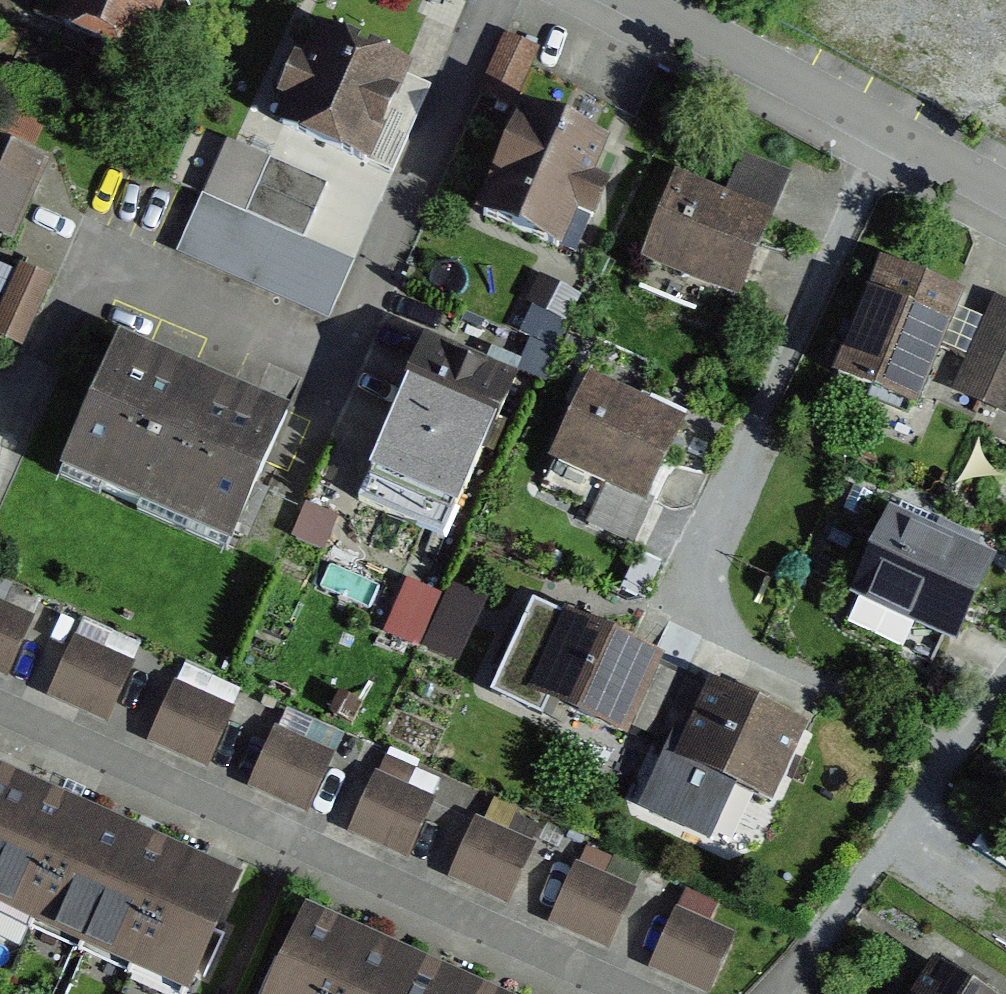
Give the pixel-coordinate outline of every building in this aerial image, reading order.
[(41,36),(126,74),(158,0),(55,0),(41,36)] [(507,28),(490,91),(527,101),(545,38),(507,28)] [(401,74),(301,34),(260,135),(352,180),(401,74)] [(601,151),(512,113),(457,222),(548,265),(601,151)] [(0,155),(0,253),(2,254),(40,171),(0,155)] [(734,302),(768,215),(679,176),(641,259),(734,302)] [(0,320),(0,327),(31,341),(61,272),(27,257),(0,320)] [(967,291),(884,258),(824,376),(909,417),(967,291)] [(1001,303),(958,397),(1005,417),(1005,305),(1001,303)] [(282,412),(108,341),(52,469),(219,547),(282,412)] [(502,385),(411,349),(353,472),(440,519),(502,385)] [(684,418),(590,380),(548,461),(646,510),(684,418)] [(995,562),(883,511),(845,593),(955,649),(995,562)] [(464,657),(490,599),(416,567),(390,625),(464,657)] [(0,609),(0,679),(8,683),(35,623),(0,609)] [(660,662),(559,619),(522,701),(618,749),(660,662)] [(138,669),(76,640),(52,702),(110,729),(138,669)] [(808,727),(703,684),(656,789),(683,802),(697,777),(769,807),(808,727)] [(238,715),(178,688),(151,748),(209,772),(238,715)] [(338,767),(272,736),(249,791),(308,818),(338,767)] [(440,806),(379,780),(347,840),(409,864),(440,806)] [(239,892),(0,784),(0,928),(146,993),(192,993),(239,892)] [(542,850),(478,821),(453,883),(513,912),(542,850)] [(641,894),(577,867),(548,927),(610,956),(641,894)] [(679,908),(652,970),(706,993),(714,993),(740,935),(679,908)] [(302,917),(267,993),(472,993),(302,917)] [(927,955),(898,993),(984,993),(927,955)]
